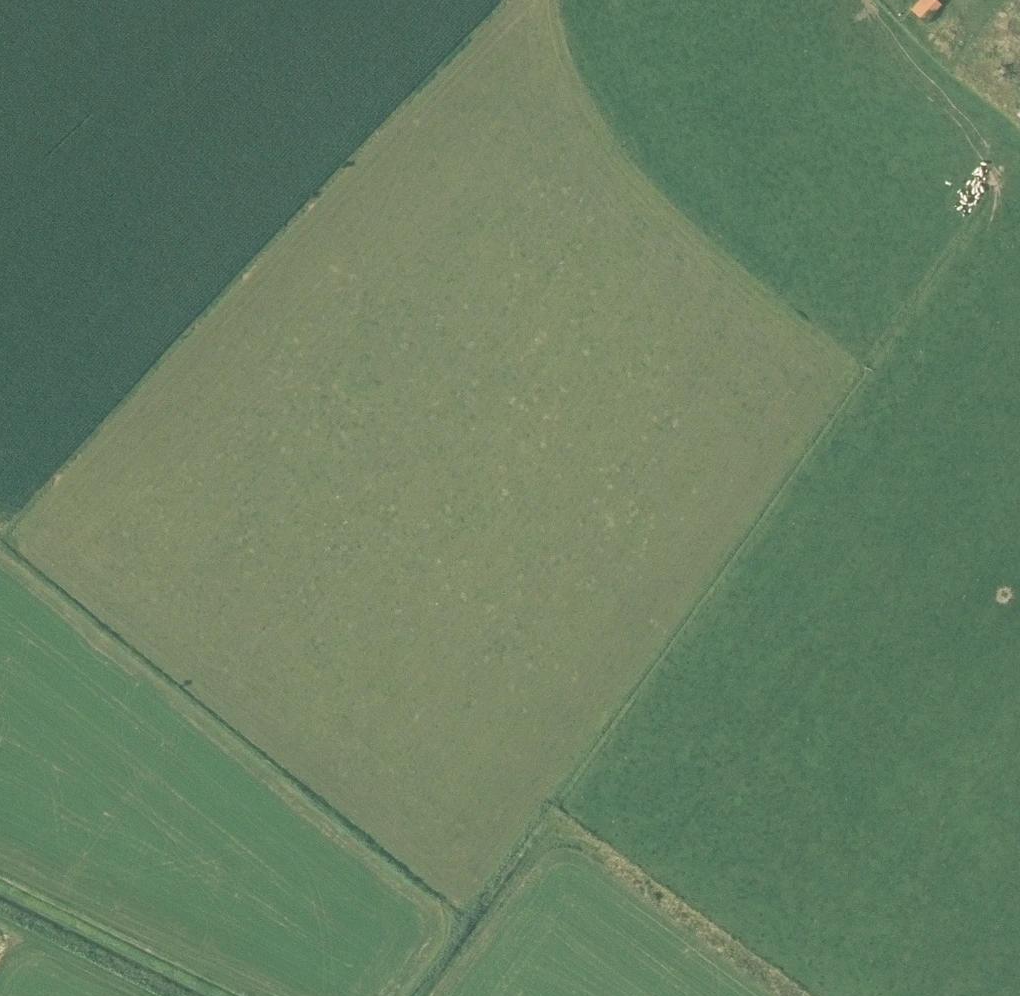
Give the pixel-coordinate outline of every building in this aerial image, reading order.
[(943,5),(937,0),(920,0),(912,9),(926,23),(943,5)]
